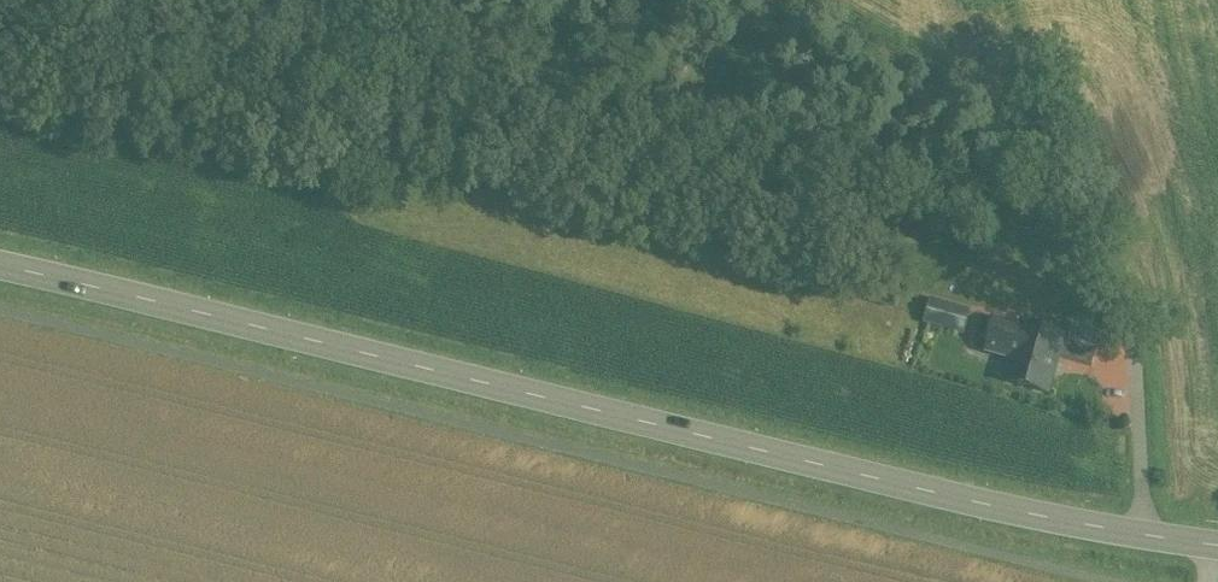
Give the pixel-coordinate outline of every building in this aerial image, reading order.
[(959,310),(931,302),(925,321),(953,330),(959,310)] [(959,310),(953,330),(963,333),(969,313),(959,310)] [(1116,314),(1104,311),(1100,322),(1112,326),(1116,314)] [(1022,330),(995,323),(988,348),(1016,356),(1008,383),(1047,394),(1057,357),(1062,339),(1023,327),(1022,330)] [(1072,327),(1068,341),(1092,348),(1096,334),(1072,327)] [(1068,341),(1062,339),(1057,357),(1091,367),(1097,349),(1092,348),(1068,341)]
